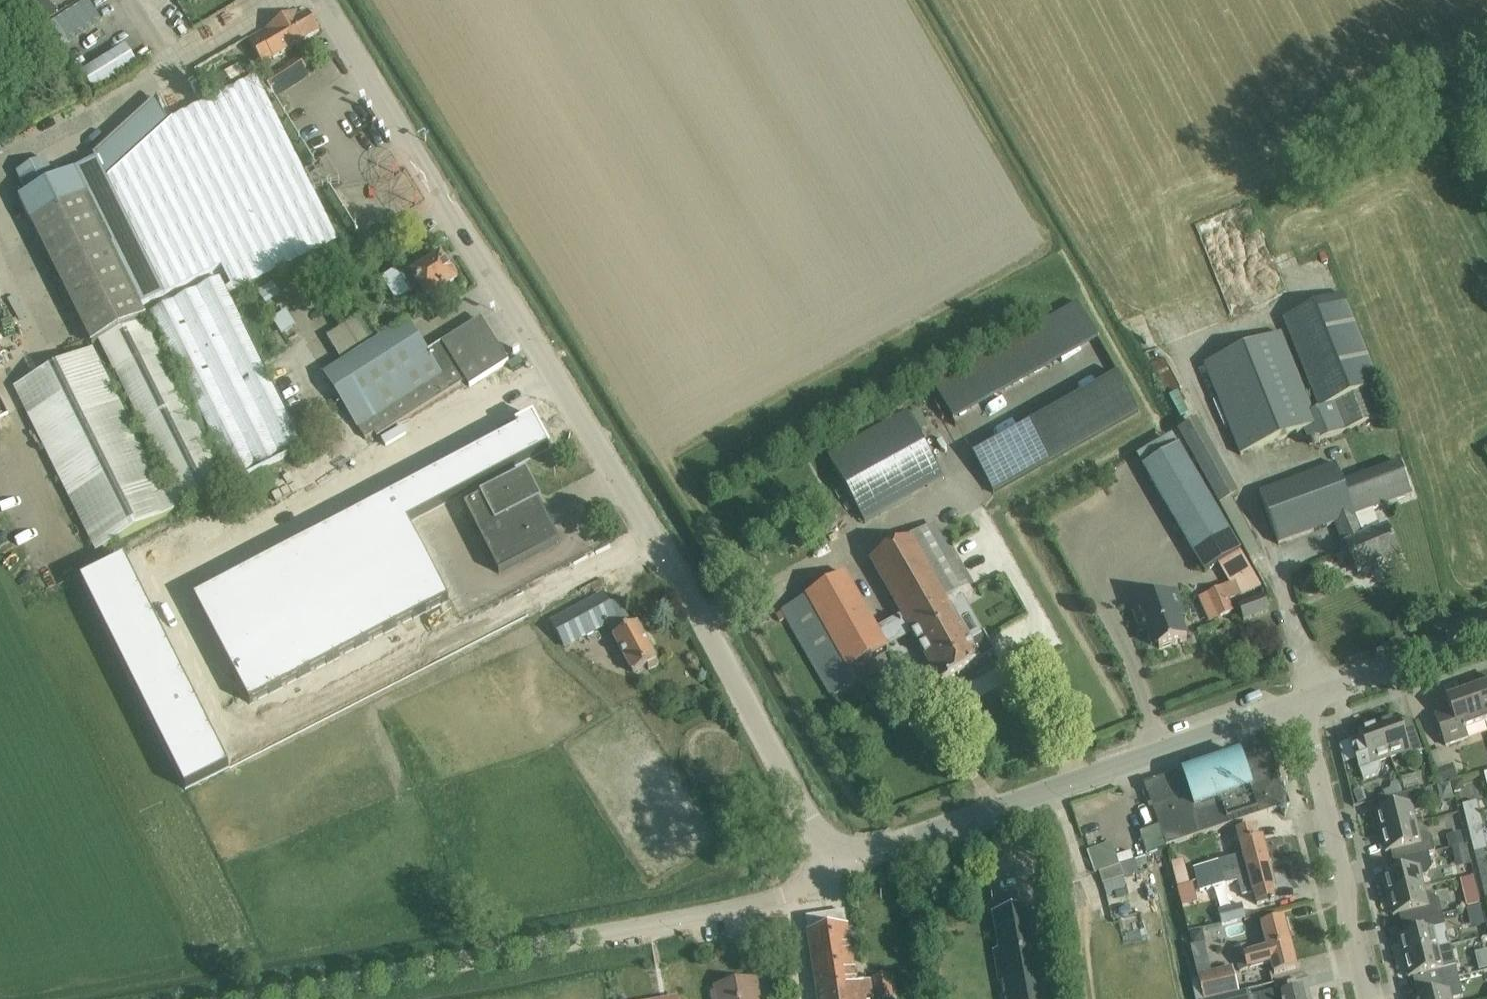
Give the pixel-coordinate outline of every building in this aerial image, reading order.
[(30,3),(44,24),(58,15),(48,0),(35,0),(30,3)] [(248,40),(262,63),(273,57),(273,58),(319,31),(309,13),(298,19),(295,13),(248,40)] [(138,66),(126,46),(83,73),(95,92),(138,66)] [(284,76),(269,86),(272,92),(307,66),(301,56),(280,70),(284,76)] [(17,173),(27,193),(19,197),(31,223),(40,240),(92,344),(100,341),(174,488),(165,493),(93,348),(14,387),(96,551),(235,482),(305,447),(220,277),(150,312),(230,472),(221,476),(143,319),(146,317),(141,307),(221,266),(235,293),(339,241),(257,77),(176,117),(170,123),(156,97),(94,154),(97,158),(55,178),(45,159),(17,173)] [(406,268),(398,273),(399,275),(410,293),(412,295),(421,289),(427,299),(430,298),(434,304),(447,295),(443,289),(456,280),(441,256),(427,265),(422,257),(406,268)] [(294,274),(279,281),(283,289),(298,282),(294,274)] [(273,281),(258,291),(266,304),(281,294),(273,281)] [(1239,456),(1304,430),(1309,445),(1346,430),(1383,415),(1372,388),(1380,385),(1344,295),(1282,318),(1317,407),(1312,409),(1281,333),(1203,365),(1239,456)] [(1086,301),(1044,321),(1051,337),(976,372),(983,387),(1001,379),(1007,392),(1107,345),(1086,301)] [(362,314),(327,336),(340,360),(342,364),(378,341),(376,337),(362,314)] [(342,364),(325,375),(365,439),(375,433),(377,437),(466,380),(470,386),(492,373),(508,362),(481,319),(456,335),(456,334),(427,353),(408,322),(378,341),(342,364)] [(1130,380),(978,449),(995,487),(1147,418),(1130,380)] [(829,458),(865,522),(944,478),(908,413),(829,458)] [(500,438),(515,466),(550,447),(534,416),(516,425),(518,428),(500,438)] [(1239,494),(1198,419),(1179,430),(1221,504),(1239,494)] [(494,477),(515,466),(500,438),(479,449),(494,477)] [(1178,446),(1142,468),(1204,573),(1241,552),(1178,446)] [(479,449),(457,460),(472,489),(494,477),(479,449)] [(457,460),(436,472),(451,500),(472,489),(457,460)] [(1258,493),(1264,510),(1277,545),(1336,523),(1359,574),(1400,556),(1392,538),(1387,525),(1381,527),(1374,510),(1412,496),(1399,462),(1353,478),(1342,482),(1335,462),(1307,472),(1308,475),(1258,493)] [(429,511),(451,500),(436,472),(415,483),(429,511)] [(463,508),(498,574),(559,542),(556,537),(552,538),(544,522),(545,522),(544,520),(543,521),(533,503),(534,502),(534,501),(533,502),(521,479),(507,487),(506,485),(463,508)] [(394,494),(409,522),(429,511),(415,483),(394,494)] [(360,511),(390,568),(394,566),(424,551),(409,522),(394,494),(360,511)] [(366,582),(390,568),(360,511),(328,529),(358,586),(366,582)] [(934,525),(871,560),(902,615),(913,634),(922,650),(932,667),(942,684),(964,671),(995,653),(984,634),(983,635),(970,642),(966,634),(959,622),(948,603),(964,593),(958,582),(964,578),(934,525)] [(325,603),(337,597),(358,586),(328,529),(295,546),(325,603)] [(243,573),(273,630),(279,627),(308,612),(325,603),(295,546),(243,573)] [(424,551),(394,566),(420,616),(450,600),(424,551)] [(98,615),(143,593),(125,558),(81,580),(98,615)] [(420,616),(394,566),(390,568),(366,582),(391,631),(420,616)] [(224,656),(250,642),(273,630),(243,573),(194,599),(224,656)] [(879,631),(845,573),(783,610),(833,696),(856,682),(849,671),(889,648),(879,631)] [(363,646),(391,631),(366,582),(358,586),(337,597),(363,646)] [(1219,589),(1207,595),(1218,618),(1233,611),(1229,602),(1241,597),(1234,582),(1230,584),(1219,589)] [(1178,591),(1131,608),(1140,634),(1145,632),(1150,645),(1157,643),(1160,649),(1187,639),(1180,619),(1187,617),(1178,591)] [(157,621),(143,593),(98,615),(112,643),(157,621)] [(607,626),(614,637),(612,637),(632,674),(657,660),(638,624),(632,627),(623,610),(614,616),(603,596),(551,624),(564,650),(607,626)] [(308,612),(334,661),(363,646),(337,597),(325,603),(308,612)] [(1264,597),(1239,605),(1244,620),(1269,611),(1264,597)] [(334,661),(308,612),(279,627),(305,676),(334,661)] [(112,643),(126,671),(171,649),(157,621),(112,643)] [(279,627),(273,630),(250,642),(276,692),(305,676),(279,627)] [(250,642),(224,656),(250,705),(276,692),(250,642)] [(185,676),(171,649),(126,671),(140,699),(185,676)] [(140,699),(154,727),(199,704),(185,676),(140,699)] [(1473,690),(1485,723),(1486,722),(1486,685),(1473,690)] [(1473,690),(1447,699),(1451,710),(1435,715),(1446,746),(1466,739),(1463,731),(1485,723),(1473,690)] [(213,732),(199,704),(154,727),(168,755),(213,732)] [(1380,723),(1391,757),(1401,753),(1403,758),(1423,751),(1413,723),(1402,727),(1398,716),(1380,723)] [(1382,760),(1391,757),(1380,723),(1358,730),(1362,741),(1351,745),(1364,781),(1379,775),(1382,760)] [(213,732),(168,755),(173,765),(185,790),(230,767),(213,732)] [(1287,806),(1267,746),(1146,787),(1166,847),(1287,806)] [(1453,765),(1451,766),(1445,749),(1432,753),(1438,770),(1442,783),(1458,778),(1453,765)] [(1421,774),(1402,779),(1405,791),(1424,786),(1421,774)] [(1402,793),(1398,781),(1391,783),(1389,791),(1383,792),(1385,798),(1402,793)] [(1440,786),(1437,786),(1441,802),(1456,799),(1453,795),(1453,794),(1451,783),(1441,785),(1441,786),(1440,786)] [(1432,786),(1419,789),(1404,793),(1402,793),(1385,798),(1388,809),(1376,812),(1381,831),(1415,823),(1413,813),(1421,811),(1424,812),(1427,807),(1423,805),(1424,804),(1429,802),(1431,798),(1433,795),(1432,786)] [(1477,802),(1471,804),(1462,806),(1465,817),(1480,814),(1477,802)] [(1482,825),(1480,814),(1465,817),(1468,829),(1482,825)] [(1415,823),(1381,831),(1386,853),(1398,850),(1400,860),(1427,853),(1427,854),(1435,852),(1432,838),(1424,833),(1418,834),(1415,823)] [(1244,854),(1221,860),(1193,868),(1196,881),(1247,868),(1269,863),(1263,838),(1259,839),(1256,827),(1238,832),(1238,833),(1235,836),(1237,844),(1241,845),(1244,854)] [(1462,832),(1448,836),(1451,848),(1465,845),(1462,832)] [(1112,843),(1088,851),(1096,873),(1120,864),(1117,856),(1112,843)] [(1466,845),(1453,849),(1454,854),(1461,859),(1469,857),(1466,845)] [(1394,873),(1383,875),(1388,895),(1426,886),(1424,878),(1430,868),(1427,854),(1427,853),(1400,860),(1392,862),(1394,873)] [(1183,860),(1171,864),(1178,887),(1190,883),(1183,860)] [(1243,897),(1254,895),(1256,905),(1275,900),(1272,888),(1276,888),(1269,863),(1247,868),(1196,881),(1199,892),(1239,882),(1243,897)] [(1460,880),(1466,908),(1479,905),(1473,876),(1460,880)] [(1407,922),(1442,914),(1438,900),(1433,897),(1428,898),(1426,886),(1388,895),(1393,916),(1405,914),(1407,922)] [(1220,913),(1223,924),(1247,918),(1244,907),(1220,913)] [(994,914),(1000,950),(995,951),(998,970),(1003,998),(1045,998),(1033,928),(1029,909),(994,914)] [(1404,936),(1399,937),(1404,959),(1442,950),(1452,947),(1448,929),(1445,930),(1442,914),(1407,922),(1410,934),(1404,936)] [(1247,953),(1236,956),(1240,970),(1270,962),(1274,974),(1297,968),(1284,919),(1261,925),(1267,948),(1247,953)] [(848,927),(808,933),(818,998),(871,998),(869,985),(857,986),(848,927)] [(1236,956),(1247,953),(1245,945),(1234,948),(1236,956)] [(1442,950),(1404,959),(1409,978),(1413,977),(1423,975),(1425,985),(1460,977),(1458,971),(1457,967),(1452,947),(1442,950)] [(1481,969),(1486,967),(1486,950),(1477,952),(1481,969)] [(1205,998),(1210,998),(1238,992),(1232,969),(1199,977),(1205,998)] [(1464,997),(1460,977),(1425,985),(1428,995),(1414,998),(1457,998),(1464,997)] [(873,980),(876,998),(890,998),(887,978),(873,980)] [(758,979),(713,987),(714,992),(711,993),(711,998),(761,998),(758,979)] [(1232,996),(1232,998),(1264,998),(1279,995),(1276,984),(1232,996)] [(1282,994),(1284,998),(1305,998),(1302,988),(1282,994)]
